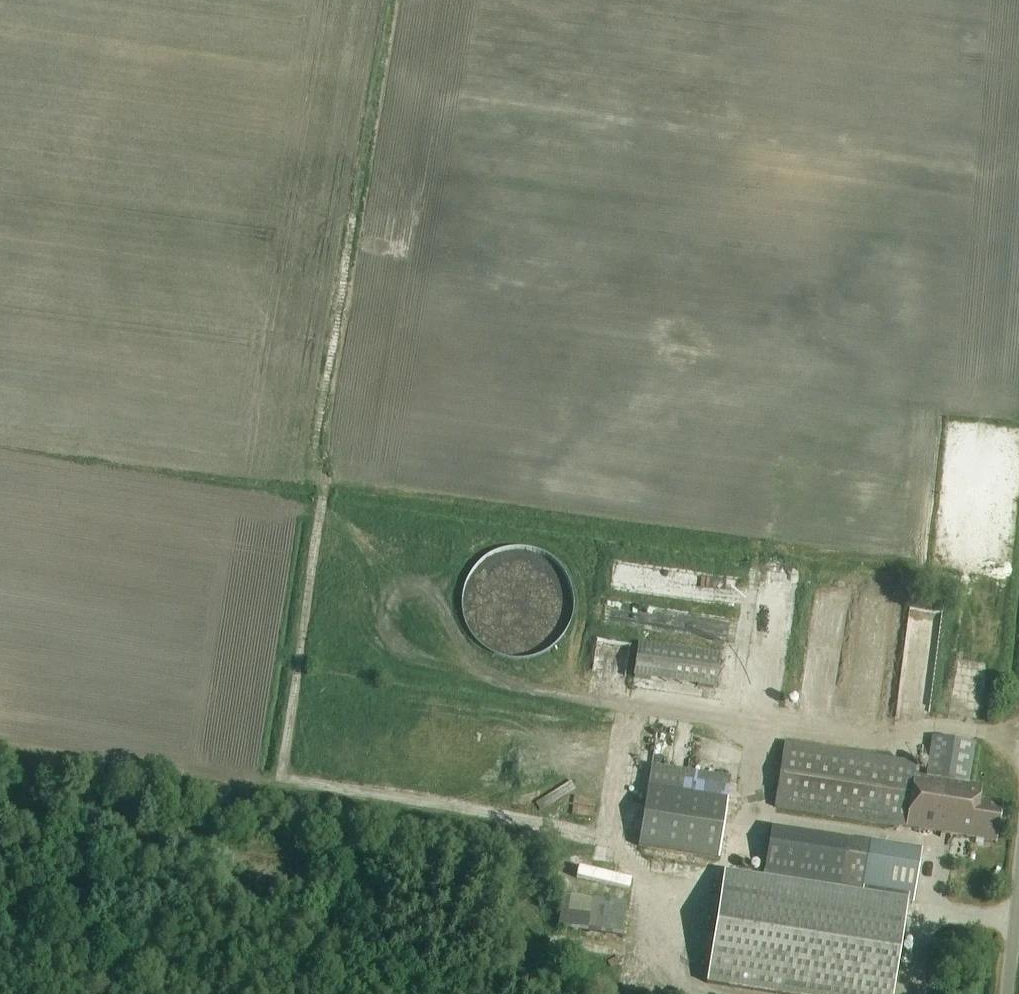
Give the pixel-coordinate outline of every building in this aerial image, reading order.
[(469,634),(479,645),(492,653),(506,658),(521,659),(536,656),(549,650),(560,640),(569,627),(573,613),(574,598),(571,584),(564,571),(555,560),(543,552),(529,547),(515,546),(500,549),(487,555),(475,564),(467,577),(462,591),(460,606),(463,620),(469,634)] [(866,638),(892,641),(897,601),(871,598),(866,638)] [(633,678),(715,691),(720,656),(639,644),(633,678)] [(926,779),(915,777),(915,774),(908,773),(909,764),(786,745),(776,807),(907,828),(996,842),(1002,805),(980,801),(983,787),(969,785),(975,744),(933,738),(926,779)] [(638,848),(718,860),(730,779),(650,767),(638,848)] [(764,993),(894,993),(908,901),(913,902),(921,851),(770,828),(762,878),(724,872),(706,985),(764,993)] [(558,929),(621,939),(626,906),(563,896),(558,929)]
